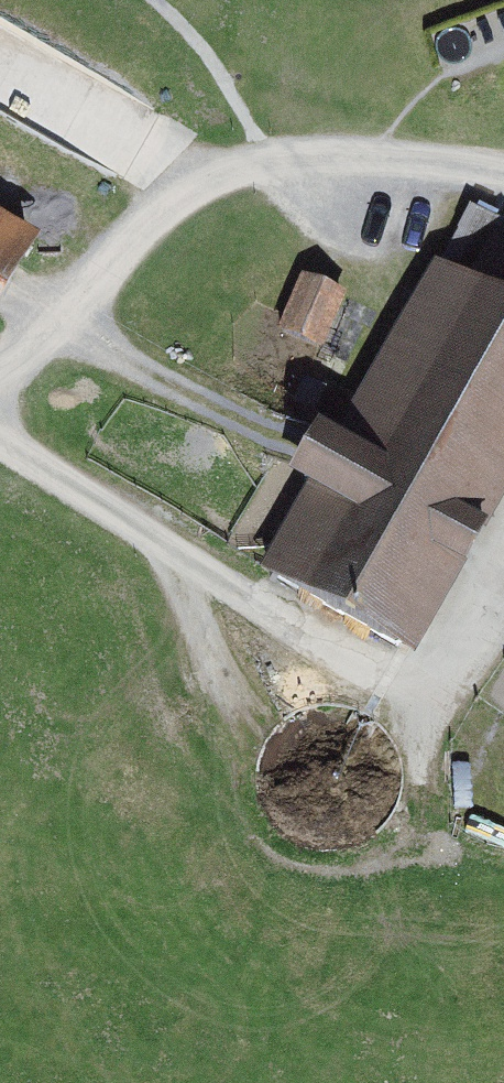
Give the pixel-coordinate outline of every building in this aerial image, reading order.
[(0,217),(0,334),(49,243),(0,217)] [(471,221),(274,574),(423,657),(503,512),(503,239),(471,221)] [(356,309),(308,287),(283,342),(331,364),(356,309)]
